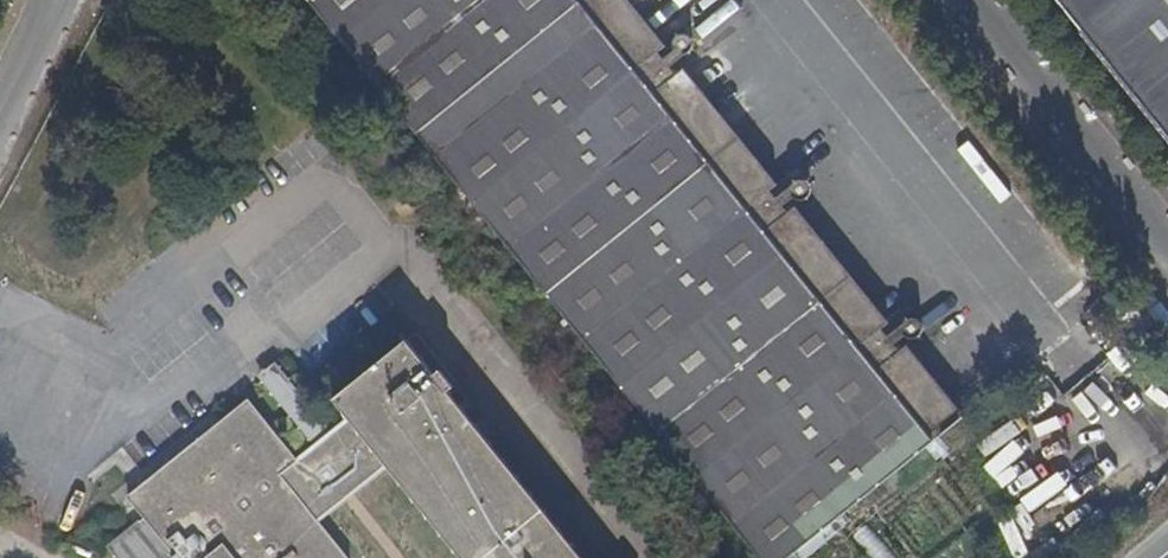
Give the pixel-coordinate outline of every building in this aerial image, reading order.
[(391,98),(512,0),(313,0),(391,98)] [(391,98),(501,235),(578,329),(743,194),(764,177),(711,113),(674,66),(695,50),(698,44),(696,36),(690,33),(682,32),(676,36),(673,48),(662,54),(619,0),(512,0),(391,98)] [(1167,125),(1167,0),(1067,0),(1167,125)] [(764,177),(743,194),(943,446),(963,428),(896,343),(906,336),(918,336),(925,332),(925,322),(915,314),(903,321),(886,334),(788,209),(785,206),(795,197),(804,199),(808,199),(811,198),(814,193),(816,187),(814,182),(809,178),(803,177),(797,181),(778,196),(764,177)] [(578,329),(762,557),(805,557),(943,446),(743,194),(578,329)] [(332,526),(397,472),(466,557),(598,557),(503,438),(465,392),(468,384),(453,366),(449,370),(421,334),(350,395),(363,411),(338,430),(319,446),(311,452),(264,394),(145,491),(159,509),(198,557),(357,557),(332,526)] [(284,361),(265,376),(319,446),(338,430),(284,361)] [(121,542),(134,557),(198,557),(159,509),(121,542)]
